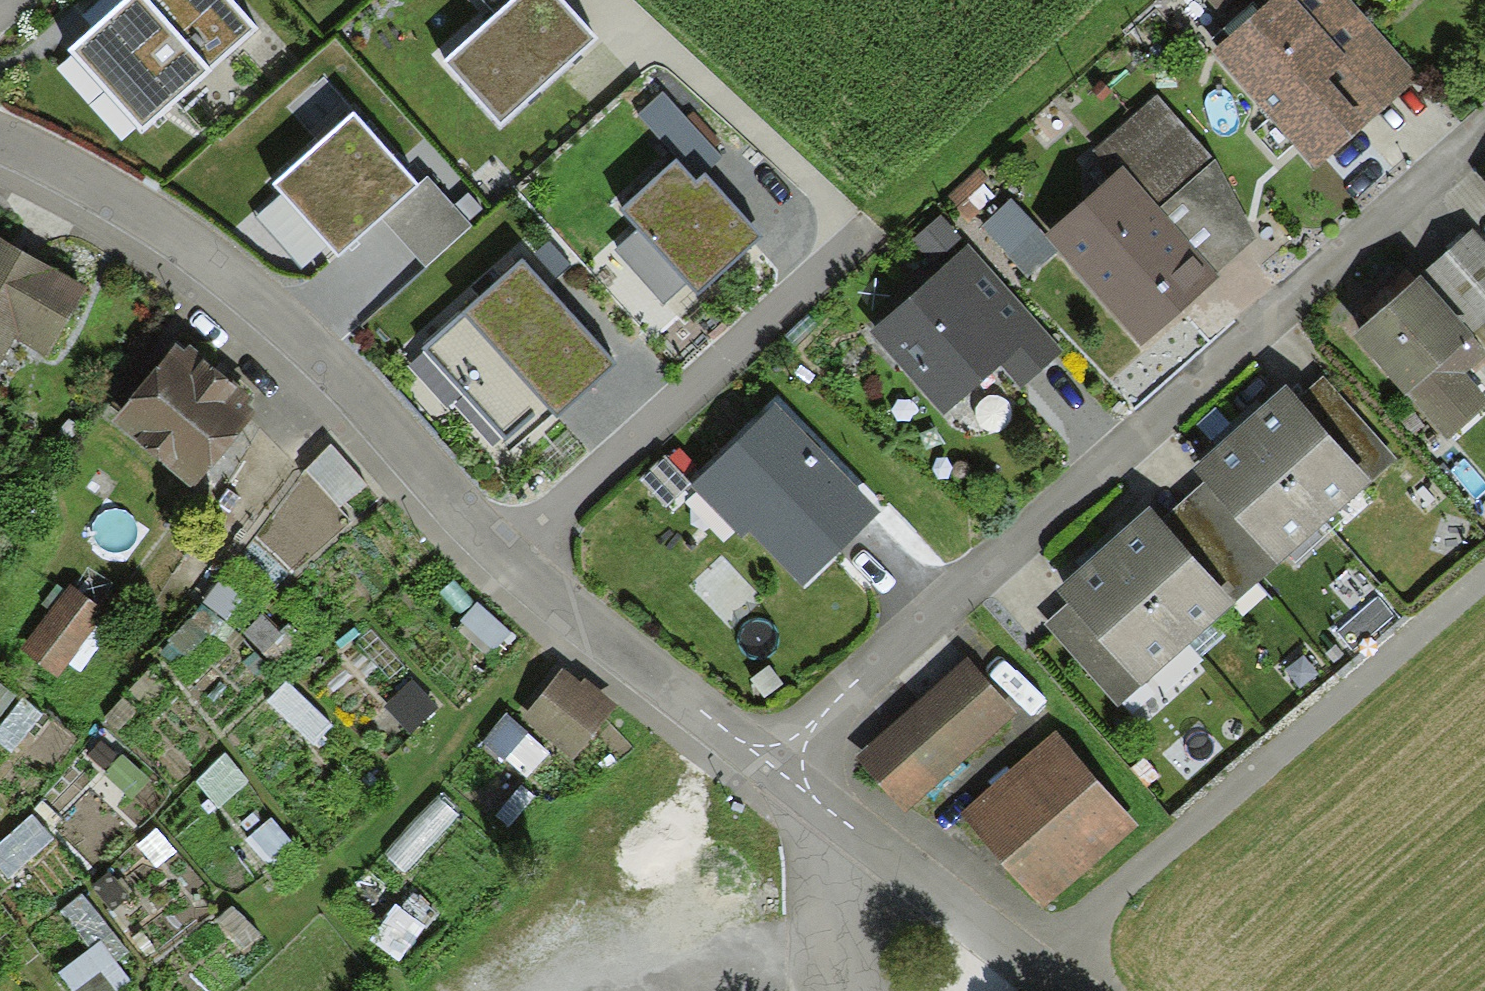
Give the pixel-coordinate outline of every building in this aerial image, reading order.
[(232,0),(127,0),(69,50),(142,133),(211,73),(208,69),(256,28),(232,0)] [(563,0),(513,0),(497,15),(444,61),(502,125),(599,39),(563,0)] [(497,15),(513,0),(482,0),(497,15)] [(1350,0),(1269,0),(1210,52),(1313,168),(1417,76),(1350,0)] [(663,92),(638,115),(676,159),(696,181),(706,172),(721,156),(663,92)] [(1217,273),(1159,208),(1214,159),(1157,95),(1093,152),(1113,175),(1044,236),(1058,252),(1140,347),(1220,276),(1217,273)] [(419,184),(354,112),(273,184),(338,257),(382,219),(420,185),(419,184)] [(696,181),(676,159),(619,210),(636,230),(685,284),(696,297),(764,237),(706,172),(696,181)] [(1257,239),(1214,159),(1159,208),(1217,273),(1257,239)] [(427,177),(419,184),(420,185),(382,219),(426,267),(472,225),(427,177)] [(1027,278),(1058,252),(1044,236),(1011,199),(979,227),(1027,278)] [(939,270),(968,244),(941,214),(912,240),(939,270)] [(1420,276),(1474,336),(1484,325),(1484,244),(1472,229),(1420,276)] [(663,304),(685,284),(636,230),(614,250),(663,304)] [(0,237),(0,363),(14,339),(47,358),(88,288),(0,237)] [(549,241),(525,262),(547,286),(571,264),(549,241)] [(1063,352),(968,244),(939,270),(868,332),(943,416),(1002,365),(1022,388),(1063,352)] [(525,262),(523,260),(422,348),(508,447),(550,410),(554,415),(614,363),(547,286),(525,262)] [(1420,276),(1351,337),(1403,395),(1407,392),(1449,439),(1484,406),(1484,394),(1466,373),(1484,356),(1484,347),(1474,336),(1420,276)] [(1474,336),(1484,347),(1484,325),(1474,336)] [(185,350),(177,344),(112,423),(192,489),(256,411),(249,405),(256,397),(190,344),(185,350)] [(1323,375),(1297,397),(1371,481),(1396,460),(1323,375)] [(1297,397),(1285,384),(1238,426),(1324,522),(1371,481),(1297,397)] [(882,511),(775,402),(691,485),(742,537),(747,532),(803,588),(882,511)] [(1279,564),(1324,522),(1238,426),(1191,468),(1204,482),(1279,564)] [(366,485),(330,445),(304,469),(339,509),(366,485)] [(666,507),(691,483),(665,456),(640,479),(666,507)] [(1235,602),(1279,564),(1204,482),(1162,520),(1235,602)] [(1162,520),(1149,506),(1104,546),(1190,643),(1235,602),(1162,520)] [(1141,685),(1190,643),(1104,546),(1056,590),(1067,602),(1141,685)] [(230,569),(202,608),(267,666),(306,635),(230,569)] [(430,606),(491,660),(515,636),(454,584),(430,606)] [(108,615),(70,585),(19,647),(58,678),(108,615)] [(1393,617),(1377,597),(1337,632),(1353,651),(1393,617)] [(1118,706),(1141,685),(1067,602),(1042,625),(1118,706)] [(1019,716),(968,658),(856,755),(908,814),(1019,716)] [(581,682),(564,668),(522,720),(572,760),(617,704),(585,677),(581,682)] [(411,674),(383,701),(412,730),(439,698),(411,674)] [(283,685),(268,703),(313,747),(333,726),(283,685)] [(506,714),(474,750),(521,775),(545,751),(506,714)] [(1138,825),(1056,731),(959,815),(1041,909),(1138,825)] [(86,758),(135,801),(151,778),(100,740),(86,758)] [(192,780),(218,810),(249,782),(222,749),(192,780)] [(380,857),(404,873),(462,816),(441,795),(380,857)] [(262,821),(252,809),(241,820),(251,833),(245,840),(271,868),(297,842),(270,815),(262,821)] [(5,880),(50,841),(28,814),(0,842),(0,874),(5,880)] [(156,829),(131,844),(151,866),(175,849),(156,829)] [(396,902),(367,944),(400,959),(429,923),(396,902)] [(219,920),(242,954),(260,937),(232,907),(219,920)] [(68,990),(117,990),(131,982),(98,939),(53,972),(68,990)]
